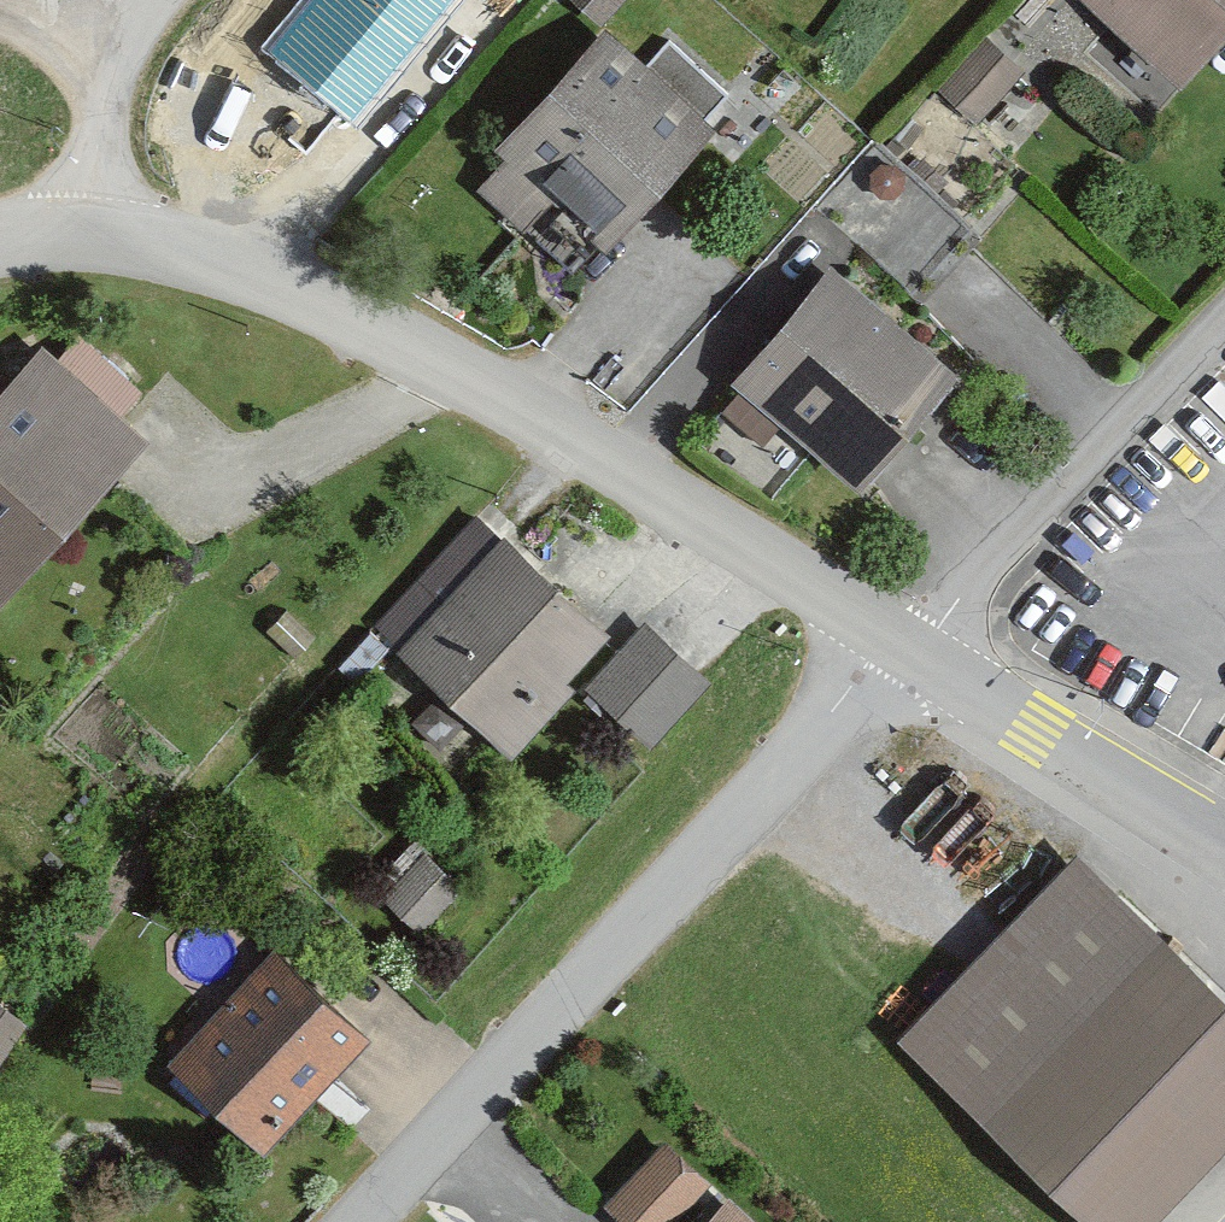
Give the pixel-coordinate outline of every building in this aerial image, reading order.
[(416,39),(448,0),(368,0),(416,39)] [(603,10),(613,0),(593,0),(603,10)] [(1194,72),(1224,35),(1224,0),(1109,0),(1194,72)] [(944,76),(972,107),(1021,62),(993,31),(944,76)] [(705,122),(603,36),(508,147),(610,234),(705,122)] [(956,359),(838,270),(753,381),(871,471),(956,359)] [(41,348),(0,394),(0,602),(5,606),(149,442),(41,348)] [(611,624),(512,530),(407,642),(521,749),(584,682),(569,668),(611,624)] [(708,680),(656,630),(602,687),(655,737),(708,680)] [(1082,850),(910,1027),(1113,1221),(1156,1221),(1224,1151),(1224,988),(1082,850)] [(422,854),(390,888),(418,915),(451,882),(422,854)] [(362,1028),(275,951),(179,1060),(267,1136),(362,1028)] [(23,1010),(0,996),(0,1048),(23,1010)] [(671,1145),(618,1201),(641,1221),(677,1221),(713,1184),(671,1145)] [(730,1196),(708,1221),(760,1221),(730,1196)]
